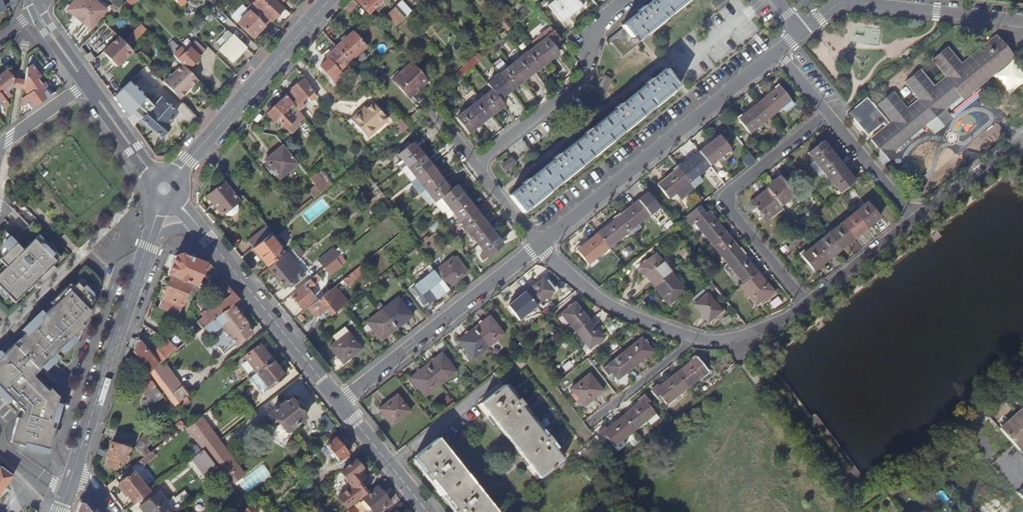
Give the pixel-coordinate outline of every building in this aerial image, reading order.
[(91,29),(106,10),(94,0),(75,0),(68,10),(67,10),(91,29)] [(276,0),(256,0),(254,1),(252,4),(271,22),(284,8),(276,0)] [(344,8),(350,14),(359,6),(354,0),(351,0),(344,8)] [(382,1),(381,0),(357,0),(357,1),(368,13),(382,1)] [(394,7),(405,18),(412,11),(402,0),(394,7)] [(576,12),(583,6),(578,0),(555,0),(548,5),(560,20),(574,10),(576,12)] [(622,56),(637,44),(635,42),(687,0),(653,0),(644,7),(641,3),(639,5),(636,8),(639,12),(622,25),(624,27),(608,39),(622,56)] [(712,4),(718,12),(729,3),(727,0),(717,0),(712,4)] [(268,21),(252,5),(247,10),(249,12),(237,24),(252,38),(268,21)] [(405,18),(394,7),(387,14),(395,23),(397,25),(405,18)] [(520,22),(528,14),(523,9),(515,17),(520,22)] [(562,23),(576,12),(574,10),(560,20),(562,23)] [(336,47),(349,61),(369,43),(356,28),(336,46),(336,47)] [(490,50),(495,45),(500,40),(496,35),(485,45),(490,50)] [(245,47),(233,36),(219,50),(230,61),(231,61),(245,47)] [(133,51),(129,47),(119,37),(107,48),(110,51),(105,55),(116,66),(133,51)] [(544,59),(546,62),(559,53),(546,37),(534,47),(544,59)] [(888,160),(1010,58),(993,37),(983,45),(961,64),(947,47),(932,60),(946,76),(933,87),(919,69),(905,81),(919,99),(906,109),(892,92),(878,104),(892,121),(871,139),(888,160)] [(183,65),(188,70),(206,51),(196,42),(185,53),(177,45),(170,52),(183,65)] [(349,61),(336,47),(326,56),(327,58),(319,66),(330,78),(349,61)] [(532,69),(534,71),(540,67),(546,62),(544,59),(534,47),(522,56),(532,69)] [(89,62),(93,59),(89,53),(85,56),(89,62)] [(511,65),(523,80),(534,71),(532,69),(522,56),(511,65)] [(460,78),(462,77),(473,66),(478,61),(475,57),(456,74),(460,78)] [(502,60),(495,65),(499,71),(506,65),(502,60)] [(428,80),(411,61),(392,79),(409,98),(428,80)] [(146,65),(131,80),(140,89),(155,74),(146,65)] [(198,80),(188,70),(183,65),(172,75),(171,74),(163,82),(179,99),(198,80)] [(499,74),(511,89),(523,80),(511,65),(499,74)] [(27,83),(25,92),(29,97),(44,87),(41,83),(44,81),(40,76),(35,67),(29,71),(27,83)] [(509,195),(523,212),(678,86),(665,69),(509,195)] [(0,81),(0,93),(4,99),(10,95),(15,90),(17,81),(10,73),(0,81)] [(604,73),(597,86),(606,90),(613,78),(604,73)] [(487,84),(491,90),(499,99),(511,89),(499,74),(487,84)] [(286,95),(300,112),(306,107),(302,104),(307,98),(311,102),(316,96),(303,80),(285,94),(286,95)] [(21,82),(17,81),(15,90),(20,91),(25,92),(27,83),(21,82)] [(29,97),(25,100),(29,106),(34,112),(52,99),(49,94),(51,92),(47,85),(44,87),(29,97)] [(759,102),(770,116),(782,106),(790,99),(779,86),(769,94),(759,102)] [(480,99),(492,114),(504,105),(499,99),(491,90),(480,99)] [(4,108),(9,104),(8,103),(4,99),(0,93),(0,111),(4,108)] [(300,113),(300,112),(286,95),(278,101),(267,113),(275,121),(277,119),(291,132),(298,126),(296,124),(303,117),(300,113)] [(164,123),(176,112),(161,97),(140,117),(157,135),(166,126),(164,123)] [(468,108),(480,123),(492,114),(480,99),(468,108)] [(794,104),(790,99),(782,106),(786,110),(794,104)] [(770,116),(759,102),(739,119),(750,132),(770,116)] [(359,111),(350,119),(367,138),(388,120),(372,103),(361,113),(359,111)] [(12,108),(9,104),(4,108),(7,112),(12,108)] [(480,123),(468,108),(456,118),(468,133),(480,123)] [(698,152),(709,165),(730,148),(719,135),(698,152)] [(818,166),(833,154),(822,141),(807,153),(818,166)] [(407,166),(422,154),(412,142),(397,154),(403,162),(407,166)] [(279,178),(298,163),(283,145),(264,160),(273,171),(279,178)] [(678,168),(689,182),(709,165),(698,152),(678,168)] [(422,154),(407,166),(416,178),(431,166),(429,163),(425,158),(422,154)] [(829,179),(844,167),(834,155),(833,154),(818,166),(829,179)] [(510,156),(499,165),(505,173),(516,164),(510,156)] [(402,170),(407,166),(403,162),(398,166),(402,170)] [(407,166),(402,170),(411,182),(416,178),(407,166)] [(431,166),(416,178),(422,186),(425,190),(441,178),(431,166)] [(844,167),(829,179),(834,185),(840,193),(855,181),(844,167)] [(689,182),(678,168),(658,185),(669,198),(689,182)] [(767,189),(782,207),(796,196),(779,175),(772,182),(773,184),(767,189)] [(441,178),(425,190),(431,197),(435,202),(450,190),(444,183),(442,179),(441,178)] [(232,182),(239,191),(243,187),(236,179),(232,182)] [(232,216),(238,211),(238,205),(236,203),(239,201),(224,182),(207,196),(222,214),(224,212),(227,215),(232,216)] [(323,191),(317,183),(308,190),(315,197),(323,191)] [(421,194),(425,190),(422,186),(417,190),(421,194)] [(450,190),(435,202),(444,214),(450,209),(465,197),(456,186),(450,190)] [(782,207),(767,189),(751,201),(766,220),(782,207)] [(430,206),(435,202),(431,197),(426,201),(430,206)] [(459,221),(474,209),(467,199),(465,197),(450,209),(459,221)] [(618,217),(629,231),(649,214),(638,200),(618,217)] [(430,206),(428,207),(438,219),(444,214),(435,202),(430,206)] [(854,212),(866,228),(880,217),(867,202),(861,207),(854,212)] [(711,243),(725,232),(708,211),(705,214),(698,206),(684,217),(691,226),(695,223),(711,243)] [(469,233),(484,221),(483,220),(480,216),(474,209),(459,221),(469,233)] [(841,223),(853,238),(864,230),(866,228),(854,212),(841,223)] [(597,234),(609,247),(629,231),(618,217),(597,234)] [(478,245),(493,233),(484,221),(469,233),(478,245)] [(853,238),(841,223),(828,233),(840,249),(853,238)] [(272,232),(267,226),(248,241),(253,247),(268,235),(272,232)] [(5,232),(2,246),(11,238),(5,232)] [(272,232),(268,235),(282,252),(286,250),(272,232)] [(725,232),(711,243),(727,263),(741,252),(725,232)] [(493,233),(478,245),(487,257),(503,245),(495,235),(493,233)] [(815,244),(827,259),(840,249),(828,233),(815,244)] [(609,247),(597,234),(577,250),(588,264),(609,247)] [(268,235),(253,247),(253,248),(267,265),(282,252),(268,235)] [(14,302),(38,279),(41,283),(56,269),(52,265),(61,258),(52,249),(50,251),(44,245),(47,243),(40,236),(24,251),(11,238),(2,246),(8,252),(0,260),(6,267),(0,273),(0,288),(14,302)] [(827,259),(815,244),(801,255),(814,270),(827,259)] [(296,245),(287,253),(293,261),(303,253),(296,245)] [(321,271),(336,258),(330,251),(315,264),(321,271)] [(741,252),(727,263),(744,283),(757,273),(741,252)] [(191,283),(197,286),(200,279),(204,268),(206,263),(181,253),(175,256),(168,274),(171,275),(191,283)] [(287,253),(269,267),(285,287),(288,284),(290,287),(305,275),(293,261),(287,253)] [(653,286),(670,272),(655,254),(638,267),(653,286)] [(434,271),(447,289),(466,274),(453,257),(434,271)] [(217,272),(208,261),(206,263),(204,268),(209,275),(215,274),(217,272)] [(447,289),(434,271),(411,289),(422,302),(425,300),(428,303),(447,289)] [(352,272),(346,278),(349,282),(356,277),(352,272)] [(670,272),(653,286),(668,304),(685,290),(670,272)] [(744,283),(740,286),(757,307),(774,293),(757,273),(744,283)] [(316,274),(303,285),(304,286),(307,290),(320,279),(316,274)] [(191,283),(171,275),(163,297),(169,300),(182,305),(191,283)] [(203,331),(204,330),(215,319),(215,318),(231,305),(239,299),(234,293),(221,277),(216,280),(223,288),(225,287),(228,290),(227,291),(231,295),(203,317),(196,322),(198,325),(203,331)] [(346,278),(334,287),(339,292),(350,283),(349,282),(346,278)] [(525,292),(536,305),(553,291),(555,289),(547,280),(545,282),(542,278),(525,292)] [(47,452),(60,407),(56,406),(57,400),(58,397),(50,389),(48,391),(34,377),(34,374),(60,349),(63,352),(73,343),(70,339),(84,326),(82,324),(87,318),(95,296),(87,289),(89,286),(82,279),(73,287),(70,284),(54,299),(57,303),(45,315),(41,311),(25,326),(29,330),(3,355),(0,352),(0,394),(3,397),(7,394),(14,401),(17,399),(22,404),(19,406),(23,411),(21,418),(18,417),(10,442),(24,446),(25,443),(35,446),(35,449),(47,452)] [(324,295),(330,290),(326,285),(320,289),(324,295)] [(307,290),(304,286),(291,296),(301,309),(314,299),(307,290)] [(334,287),(330,290),(324,295),(308,308),(315,316),(326,308),(332,314),(341,307),(347,302),(339,292),(334,287)] [(536,305),(525,292),(508,306),(519,319),(536,305)] [(712,323),(726,312),(709,292),(695,303),(712,323)] [(199,293),(195,302),(203,311),(207,308),(202,303),(205,295),(199,293)] [(382,310),(396,328),(412,315),(397,297),(382,310)] [(178,315),(182,305),(169,300),(167,306),(169,312),(178,315)] [(194,307),(200,314),(203,311),(195,302),(194,307)] [(575,331),(589,320),(579,308),(575,303),(562,313),(575,331)] [(215,319),(204,330),(209,336),(224,355),(237,345),(252,333),(246,326),(247,325),(231,305),(215,318),(215,319)] [(396,328),(382,310),(366,322),(380,340),(396,328)] [(570,335),(575,331),(562,313),(556,318),(570,335)] [(473,328),(488,347),(504,334),(490,316),(473,328)] [(589,320),(575,331),(589,348),(602,337),(589,320)] [(202,331),(203,331),(198,325),(192,329),(197,335),(202,331)] [(360,347),(350,334),(348,331),(345,327),(333,337),(336,341),(329,346),(343,363),(362,349),(360,347)] [(488,347),(473,328),(458,341),(472,359),(488,347)] [(356,329),(350,334),(360,347),(366,342),(356,329)] [(168,341),(176,351),(188,342),(180,332),(168,341)] [(137,338),(132,351),(148,372),(153,368),(158,365),(152,358),(137,338)] [(624,351),(634,365),(652,351),(641,338),(624,351)] [(165,359),(176,351),(168,341),(166,339),(157,347),(160,352),(165,359)] [(256,373),(272,360),(259,344),(243,357),(256,373)] [(634,365),(624,351),(602,368),(608,375),(612,372),(617,379),(634,365)] [(160,363),(165,359),(160,352),(152,358),(158,365),(160,363)] [(240,353),(232,360),(235,363),(243,357),(240,353)] [(426,366),(440,384),(456,371),(442,353),(426,366)] [(676,374),(687,388),(707,371),(696,357),(676,374)] [(272,360),(256,373),(248,379),(254,387),(256,386),(260,391),(263,392),(268,388),(269,388),(285,375),(272,360)] [(186,397),(160,363),(158,365),(153,368),(148,372),(153,378),(174,406),(186,397)] [(440,384),(426,366),(410,378),(424,397),(440,384)] [(144,372),(137,378),(140,382),(138,384),(144,393),(148,398),(145,400),(149,406),(156,400),(157,401),(163,396),(144,372)] [(580,401),(584,405),(602,390),(589,373),(570,388),(573,392),(571,393),(578,402),(580,401)] [(687,388),(676,374),(655,390),(666,404),(687,388)] [(481,403),(540,477),(562,459),(504,384),(481,403)] [(393,427),(410,414),(395,395),(378,409),(393,427)] [(271,412),(280,423),(276,427),(270,436),(284,444),(291,433),(289,430),(305,417),(289,397),(271,412)] [(623,416),(634,430),(647,420),(655,413),(644,399),(623,416)] [(1016,447),(1022,440),(1022,409),(1019,404),(996,424),(1016,447)] [(659,418),(655,413),(647,420),(650,424),(659,418)] [(634,430),(623,416),(602,432),(614,446),(622,440),(634,430)] [(219,441),(201,417),(187,428),(204,449),(205,451),(219,441)] [(181,429),(186,425),(182,421),(177,424),(181,429)] [(414,456),(459,511),(496,511),(497,511),(437,437),(414,456)] [(339,461),(347,454),(335,438),(326,445),(339,461)] [(143,457),(150,452),(145,445),(138,440),(135,448),(140,452),(143,457)] [(626,444),(622,440),(614,446),(617,451),(626,444)] [(241,471),(219,441),(205,451),(222,473),(228,481),(241,471)] [(104,466),(118,469),(120,461),(125,463),(130,449),(111,443),(104,466)] [(204,449),(192,458),(211,482),(216,478),(222,473),(205,451),(204,449)] [(143,457),(142,458),(145,463),(153,456),(150,452),(143,457)] [(342,469),(353,460),(347,454),(339,461),(336,462),(342,469)] [(359,470),(361,468),(362,468),(355,460),(341,471),(352,486),(358,481),(364,476),(359,470)] [(0,489),(2,490),(12,476),(0,468),(0,490),(0,489)] [(133,503),(149,491),(134,471),(118,483),(133,503)] [(222,473),(216,478),(223,487),(229,483),(228,481),(222,473)] [(285,487),(293,482),(289,475),(281,480),(285,487)] [(348,508),(368,492),(358,481),(352,486),(339,497),(348,508)] [(390,502),(377,487),(362,499),(373,511),(378,511),(390,502)] [(234,502),(240,497),(234,489),(228,493),(234,502)] [(173,510),(159,492),(140,506),(145,511),(171,511),(172,511),(173,510)] [(996,494),(976,511),(1011,511),(996,494)] [(234,502),(244,511),(255,511),(249,504),(243,496),(240,497),(234,502)] [(83,504),(79,502),(76,511),(90,511),(83,504)]
